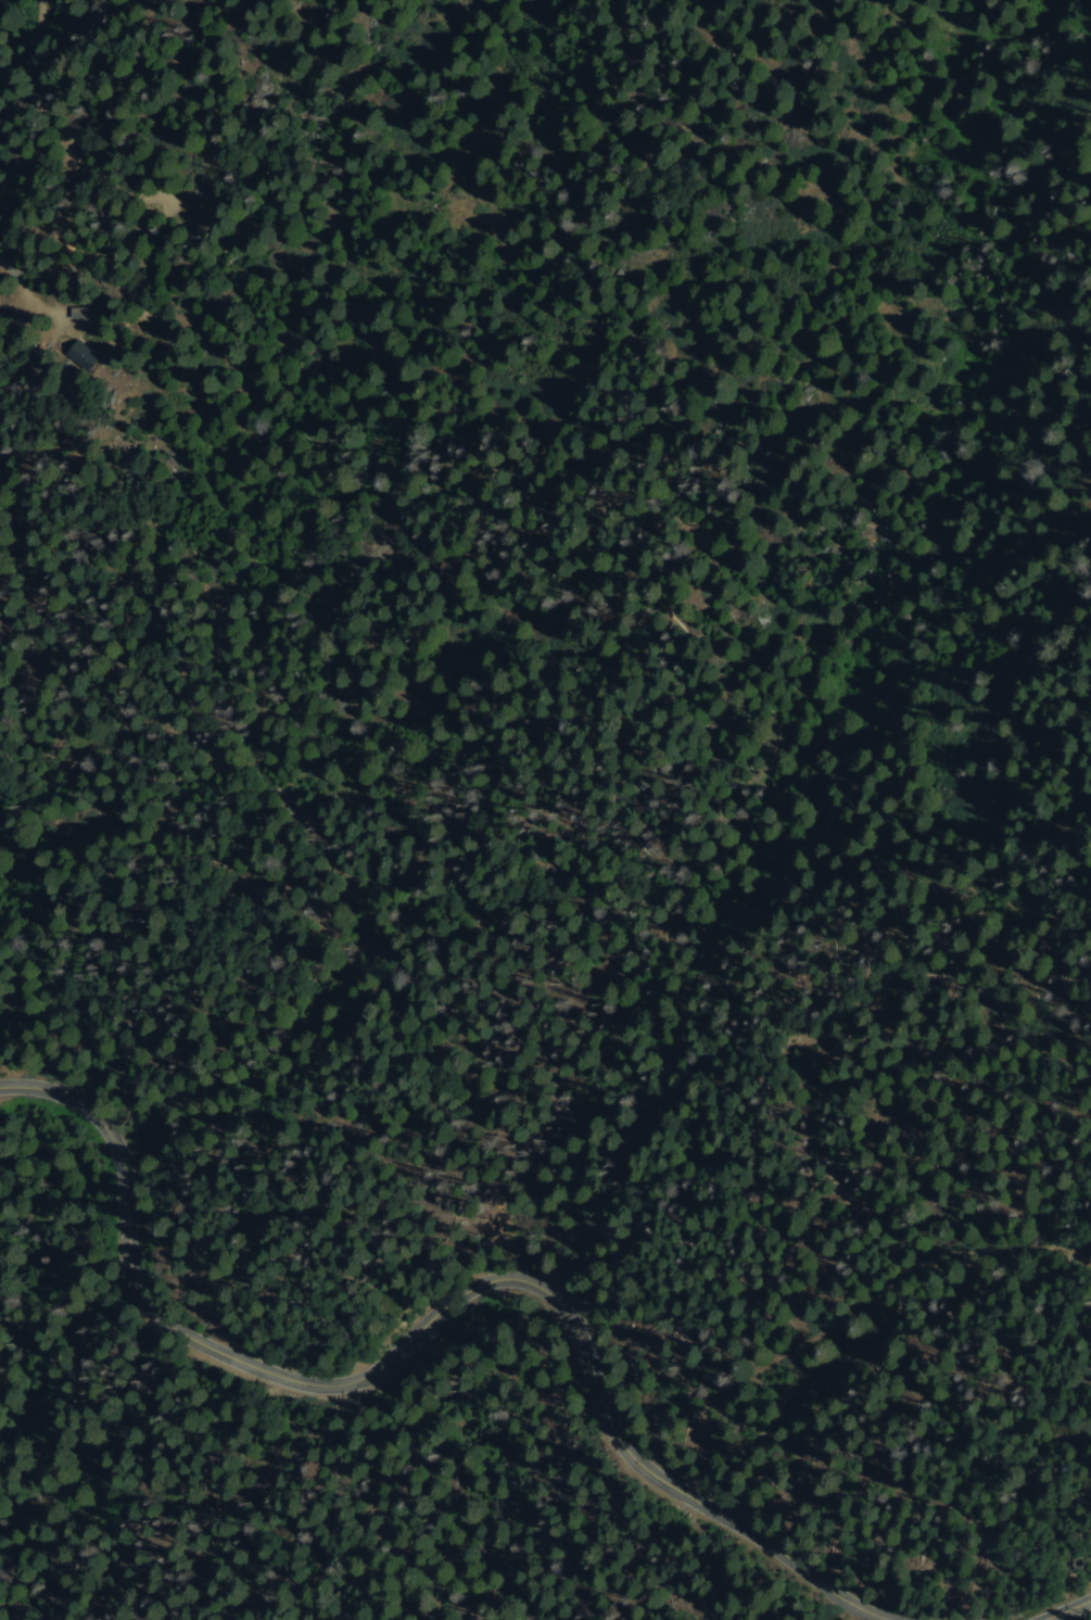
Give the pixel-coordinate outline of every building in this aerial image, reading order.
[(90,308),(70,308),(70,320),(90,320),(90,308)]
